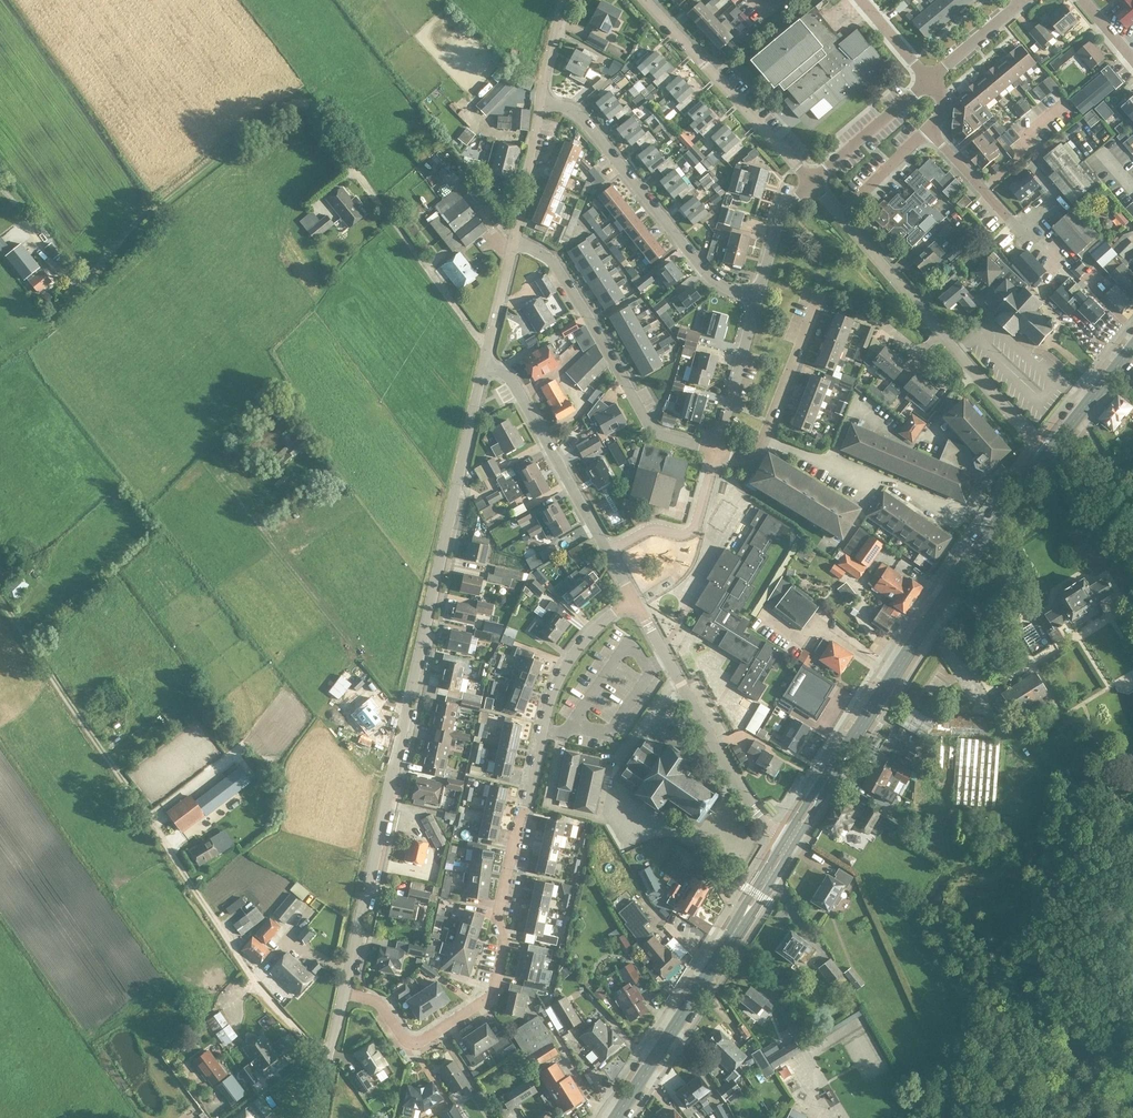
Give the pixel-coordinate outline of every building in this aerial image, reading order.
[(829,2),(827,0),(823,0),(815,7),(818,11),(829,2)] [(946,0),(938,0),(936,2),(934,0),(929,0),(933,5),(947,22),(957,13),(946,0)] [(957,13),(968,4),(964,0),(946,0),(957,13)] [(1119,4),(1122,7),(1115,13),(1127,28),(1132,23),(1132,0),(1123,0),(1119,4)] [(621,12),(601,1),(593,17),(590,24),(609,34),(612,27),(612,28),(612,27),(614,28),(618,28),(620,24),(619,21),(616,20),(621,12)] [(687,14),(696,23),(715,6),(711,1),(705,7),(701,2),(687,14)] [(920,4),(917,6),(922,13),(937,31),(947,22),(933,5),(926,11),(920,4)] [(696,23),(704,32),(717,20),(713,15),(719,10),(715,6),(696,23)] [(1076,22),(1077,20),(1064,6),(1048,20),(1051,22),(1046,26),(1042,22),(1030,33),(1044,50),(1050,46),(1048,43),(1055,37),(1051,33),(1056,29),(1061,34),(1063,33),(1065,34),(1068,31),(1067,29),(1072,25),(1073,27),(1077,24),(1076,22)] [(734,20),(742,13),(737,7),(729,14),(734,20)] [(837,34),(834,31),(814,7),(800,20),(799,19),(750,61),(774,89),(778,85),(784,91),(787,88),(792,94),(785,101),(793,112),(799,119),(824,98),(834,108),(885,65),(871,45),(869,46),(856,30),(844,39),(839,32),(837,34)] [(916,19),(910,12),(906,15),(912,22),(913,22),(927,39),(937,31),(922,13),(916,19)] [(739,19),(743,23),(748,18),(743,13),(734,21),(736,22),(739,19)] [(721,24),(717,20),(704,32),(712,41),(731,23),(727,19),(721,24)] [(720,50),(721,49),(725,55),(735,46),(731,40),(733,38),(729,33),(735,28),(731,23),(712,41),(720,50)] [(608,41),(591,33),(586,41),(603,49),(608,41)] [(1082,49),(1077,53),(1091,70),(1098,64),(1100,66),(1105,62),(1104,59),(1105,58),(1091,41),(1082,49)] [(1015,49),(1011,53),(1026,72),(1032,67),(1035,71),(1038,68),(1036,64),(1037,63),(1023,46),(1022,47),(1021,46),(1020,46),(1015,49)] [(575,50),(570,59),(587,68),(592,59),(596,62),(599,57),(584,49),(582,53),(575,50)] [(1069,51),(1064,55),(1062,53),(1050,63),(1056,71),(1073,56),(1069,51)] [(650,72),(664,60),(657,52),(652,56),(648,52),(636,63),(640,67),(643,65),(650,72)] [(1007,59),(1002,64),(1020,85),(1023,82),(1020,77),(1026,72),(1011,53),(1006,57),(1007,59)] [(1037,54),(1034,56),(1042,65),(1051,59),(1048,55),(1043,59),(1042,59),(1037,54)] [(587,68),(570,59),(565,68),(572,72),(570,76),(584,84),(586,79),(582,77),(587,68)] [(630,59),(623,67),(627,71),(635,64),(630,59)] [(607,74),(613,77),(620,63),(614,60),(609,69),(604,66),(601,72),(606,75),(607,74)] [(664,60),(650,72),(657,80),(654,82),(657,86),(669,76),(666,72),(671,68),(664,60)] [(595,69),(601,72),(604,66),(598,63),(595,69)] [(1020,85),(1002,64),(997,68),(995,66),(990,70),(1006,89),(1012,83),(1016,88),(1020,85)] [(987,76),(982,81),(996,97),(999,102),(1003,99),(999,94),(1006,89),(990,70),(985,74),(987,76)] [(477,106),(485,114),(520,79),(511,71),(492,90),(493,90),(477,106)] [(639,80),(630,71),(625,76),(634,85),(639,80)] [(614,82),(616,85),(625,78),(620,72),(611,79),(614,82)] [(1095,105),(1115,88),(1117,86),(1116,85),(1115,87),(1105,74),(1106,73),(1105,72),(1071,100),(1083,114),(1094,104),(1095,105)] [(604,83),(599,77),(598,75),(589,83),(595,90),(604,83)] [(673,96),(687,84),(680,76),(674,81),(671,77),(659,88),(663,92),(666,89),(673,96)] [(650,93),(646,89),(639,81),(634,86),(641,94),(644,98),(650,93)] [(974,83),(970,87),(985,106),(996,97),(982,81),(976,85),(974,83)] [(1038,86),(1047,97),(1052,92),(1043,82),(1038,86)] [(687,84),(673,96),(680,104),(676,107),(680,111),(691,100),(688,97),(694,92),(687,84)] [(602,112),(616,100),(610,93),(615,89),(611,85),(598,95),(601,99),(595,104),(602,112)] [(1047,97),(1038,86),(1033,90),(1042,101),(1047,97)] [(985,106),(970,87),(965,91),(967,93),(956,102),(955,109),(954,118),(955,118),(955,120),(954,120),(953,129),(954,129),(953,136),(960,144),(983,125),(994,116),(985,106)] [(584,97),(588,103),(595,99),(591,92),(584,97)] [(649,103),(654,98),(650,93),(644,98),(645,98),(649,103)] [(645,98),(644,98),(641,94),(633,101),(636,105),(645,98)] [(636,105),(641,111),(649,104),(645,98),(636,105)] [(663,99),(654,107),(657,111),(658,110),(666,102),(663,99)] [(1017,103),(1026,114),(1032,109),(1023,99),(1017,103)] [(1126,121),(1131,117),(1130,117),(1132,115),(1132,99),(1123,108),(1121,105),(1116,109),(1126,121)] [(616,100),(602,112),(609,120),(615,115),(618,120),(631,109),(627,105),(623,109),(616,100)] [(688,114),(695,122),(708,109),(701,101),(696,106),(693,102),(681,113),(685,117),(688,114)] [(1026,114),(1017,103),(1012,107),(1021,118),(1026,114)] [(1105,113),(1108,110),(1104,105),(1097,111),(1106,121),(1110,118),(1105,113)] [(663,106),(658,110),(661,115),(667,110),(663,106)] [(511,129),(528,130),(530,110),(513,109),(512,117),(498,116),(497,129),(511,129)] [(697,134),(699,132),(702,136),(714,125),(710,122),(716,117),(708,109),(695,122),(690,126),(697,134)] [(663,119),(667,123),(677,114),(673,110),(663,119)] [(1087,122),(1097,115),(1093,110),(1083,118),(1087,122)] [(636,115),(636,116),(632,111),(619,122),(622,125),(617,130),(624,138),(639,126),(642,123),(636,115)] [(653,113),(645,120),(651,126),(659,119),(653,113)] [(1092,128),(1101,120),(1097,115),(1087,123),(1092,128)] [(994,116),(983,125),(987,130),(998,121),(994,116)] [(1001,136),(1007,131),(998,121),(993,126),(1001,136)] [(671,131),(666,125),(662,128),(667,135),(671,131)] [(645,134),(639,126),(624,138),(624,139),(625,138),(631,146),(636,142),(640,146),(652,136),(648,131),(645,134)] [(719,146),(732,134),(725,126),(720,131),(716,127),(704,138),(708,142),(712,139),(719,146)] [(781,141),(792,134),(787,126),(776,133),(781,141)] [(1012,127),(1007,131),(1015,142),(1021,138),(1012,127)] [(467,128),(461,135),(470,143),(476,135),(467,128)] [(1007,131),(1001,136),(997,140),(1004,149),(1009,145),(1010,146),(1015,142),(1007,131)] [(1120,141),(1127,135),(1124,131),(1118,137),(1120,141)] [(740,142),(732,134),(719,146),(726,154),(722,157),(726,161),(737,151),(734,147),(740,142)] [(991,145),(982,135),(965,149),(970,154),(968,156),(972,161),(991,145)] [(645,165),(659,153),(653,145),(657,142),(654,138),(641,148),(644,152),(638,156),(645,165)] [(494,142),(490,157),(487,167),(490,168),(488,173),(512,180),(520,147),(497,141),(497,143),(494,142)] [(1128,149),(1132,146),(1127,141),(1123,144),(1128,149)] [(565,142),(560,156),(576,162),(580,164),(580,163),(588,171),(592,167),(584,158),(583,158),(578,156),(581,149),(565,142)] [(991,145),(972,161),(976,165),(978,164),(983,169),(999,156),(996,151),(999,149),(993,143),(991,145)] [(1084,161),(1080,165),(1062,144),(1046,159),(1057,172),(1051,177),(1072,203),(1074,202),(1100,180),(1084,161)] [(694,155),(699,150),(694,145),(689,150),(694,155)] [(689,151),(683,156),(693,168),(699,163),(689,151)] [(659,153),(645,165),(652,173),(658,168),(661,172),(673,162),(670,158),(665,161),(659,153)] [(433,154),(429,157),(440,167),(444,164),(433,154)] [(576,162),(560,156),(554,169),(570,176),(573,169),(577,170),(580,164),(576,162)] [(702,163),(707,169),(714,163),(709,157),(702,163)] [(919,170),(931,182),(935,178),(946,189),(954,182),(947,175),(931,159),(919,170)] [(667,190),(681,178),(675,171),(678,169),(675,164),(662,174),(665,178),(660,182),(667,190)] [(998,164),(993,168),(997,172),(1002,168),(998,164)] [(473,166),(471,174),(478,176),(480,168),(473,166)] [(592,167),(588,171),(593,178),(599,174),(593,166),(592,167)] [(760,199),(765,182),(767,182),(770,173),(768,173),(768,171),(749,166),(749,169),(741,166),(740,170),(734,169),(732,176),(728,190),(741,194),(740,198),(742,201),(747,202),(750,200),(751,196),(760,199)] [(570,176),(554,169),(549,182),(565,189),(570,176)] [(916,192),(911,197),(919,205),(937,223),(939,224),(945,218),(935,207),(934,209),(931,206),(938,199),(927,188),(932,183),(931,182),(919,170),(918,169),(906,181),(916,192)] [(702,184),(711,177),(705,170),(697,178),(702,184)] [(1021,176),(1022,178),(1011,188),(1022,201),(1040,186),(1027,171),(1021,176)] [(944,192),(952,200),(952,199),(964,187),(965,187),(965,186),(950,172),(947,175),(954,182),(946,189),(944,192)] [(599,174),(593,178),(599,186),(605,181),(599,174)] [(711,177),(702,184),(701,185),(706,191),(716,182),(711,177)] [(688,187),(681,178),(667,190),(674,198),(678,194),(682,199),(694,189),(691,184),(688,187)] [(582,190),(588,193),(592,184),(586,181),(582,190)] [(549,182),(543,195),(560,202),(565,189),(549,182)] [(598,197),(606,208),(607,209),(621,198),(611,186),(598,197)] [(349,227),(364,215),(358,207),(362,204),(356,197),(352,200),(342,188),(327,200),(341,218),(339,220),(341,222),(343,220),(349,227)] [(455,190),(434,207),(466,247),(487,230),(455,190)] [(687,217),(702,206),(696,198),(699,195),(696,191),(683,201),(686,204),(680,209),(687,217)] [(722,199),(720,197),(717,193),(709,199),(714,205),(722,199)] [(908,242),(913,247),(937,223),(919,205),(911,197),(906,202),(898,194),(889,204),(890,205),(885,210),(884,209),(874,219),(884,229),(885,227),(890,232),(889,233),(898,243),(908,234),(910,236),(908,238),(908,242)] [(560,202),(543,195),(538,209),(554,215),(560,202)] [(973,201),(966,195),(958,204),(965,210),(973,201)] [(606,218),(611,214),(616,220),(630,209),(621,198),(607,209),(606,208),(601,212),(606,218)] [(578,199),(575,208),(581,211),(585,201),(578,199)] [(10,220),(21,212),(14,203),(0,213),(0,223),(8,217),(10,220)] [(702,206),(687,217),(694,226),(700,221),(703,225),(715,215),(712,211),(708,214),(702,206)] [(581,211),(575,208),(569,222),(575,224),(581,211)] [(730,226),(734,211),(723,208),(719,223),(730,226)] [(554,215),(538,209),(532,222),(549,229),(551,222),(564,227),(567,227),(569,222),(554,215)] [(630,209),(616,220),(625,231),(638,220),(630,209)] [(1075,209),(1054,227),(1078,255),(1082,259),(1103,240),(1075,209)] [(1121,209),(1114,215),(1124,226),(1130,220),(1121,209)] [(312,212),(300,222),(314,240),(334,224),(327,216),(320,221),(312,212)] [(589,224),(594,219),(588,212),(583,216),(589,224)] [(453,252),(461,245),(438,217),(430,223),(453,252)] [(602,230),(594,219),(589,224),(598,235),(603,231),(602,230)] [(1109,219),(1108,219),(1107,219),(1106,219),(1105,219),(1104,220),(1104,221),(1103,221),(1103,222),(1103,223),(1102,224),(1103,225),(1103,226),(1103,227),(1104,227),(1104,228),(1105,229),(1106,229),(1107,229),(1108,229),(1109,229),(1110,229),(1111,228),(1112,227),(1113,226),(1113,225),(1113,224),(1113,223),(1113,222),(1112,221),(1111,220),(1110,219),(1109,219)] [(625,231),(634,242),(647,231),(638,220),(625,231)] [(567,227),(564,234),(561,240),(568,242),(575,224),(569,222),(567,227)] [(935,232),(940,238),(952,228),(946,222),(935,232)] [(607,236),(616,229),(612,224),(603,231),(607,236)] [(976,228),(983,236),(988,232),(980,224),(976,228)] [(764,233),(765,225),(747,225),(747,233),(764,233)] [(603,231),(598,235),(603,241),(608,237),(607,236),(603,231)] [(634,242),(642,253),(656,242),(647,231),(634,242)] [(728,245),(721,243),(720,245),(746,252),(746,251),(747,251),(749,246),(747,245),(750,238),(732,233),(728,245)] [(1118,255),(1117,256),(1126,266),(1131,262),(1132,259),(1132,233),(1128,238),(1127,238),(1114,251),(1118,255)] [(586,240),(568,252),(576,264),(594,252),(593,250),(589,243),(596,238),(594,234),(585,239),(586,240)] [(720,245),(721,243),(712,240),(710,249),(716,250),(715,254),(718,254),(716,260),(733,264),(732,267),(741,270),(746,252),(720,245)] [(1103,268),(1117,256),(1118,255),(1114,251),(1106,241),(1091,254),(1103,268)] [(665,253),(656,242),(642,253),(651,264),(665,253)] [(946,254),(936,242),(930,248),(930,249),(915,262),(924,272),(928,268),(929,270),(941,260),(940,259),(946,254)] [(54,259),(59,255),(51,244),(46,248),(54,259)] [(615,257),(620,252),(614,244),(609,248),(615,257)] [(40,267),(22,245),(6,257),(23,280),(26,278),(38,293),(51,282),(39,267),(40,267)] [(594,252),(576,264),(583,275),(602,263),(601,261),(596,254),(604,249),(601,245),(597,248),(593,250),(594,252)] [(1047,272),(1028,251),(1016,262),(1034,283),(1047,272)] [(459,290),(478,275),(460,252),(441,266),(459,290)] [(620,252),(615,257),(621,264),(626,259),(620,252)] [(952,261),(958,256),(954,252),(948,257),(952,261)] [(486,267),(494,261),(489,255),(482,261),(486,267)] [(602,263),(583,275),(590,287),(609,274),(608,273),(603,266),(611,260),(608,256),(601,261),(602,263)] [(1103,268),(1118,284),(1132,301),(1132,274),(1126,266),(1117,256),(1103,268)] [(1042,315),(1040,308),(1044,304),(1026,288),(1028,285),(999,259),(995,263),(988,257),(974,272),(989,286),(997,277),(1004,283),(986,303),(997,313),(999,310),(1003,313),(996,320),(1014,336),(1018,332),(1023,333),(1024,334),(1025,333),(1039,346),(1054,328),(1055,329),(1061,324),(1055,319),(1051,323),(1042,315)] [(672,262),(660,271),(657,274),(668,288),(683,276),(672,262)] [(1076,276),(1088,271),(1084,262),(1072,266),(1076,276)] [(632,267),(626,271),(632,278),(638,275),(632,267)] [(609,274),(590,287),(598,298),(617,286),(616,284),(611,277),(618,272),(616,268),(608,273),(609,274)] [(959,278),(952,270),(938,282),(945,290),(959,278)] [(648,274),(634,285),(640,292),(654,281),(648,274)] [(546,275),(536,281),(546,298),(556,292),(546,275)] [(1092,298),(1090,299),(1082,291),(1084,289),(1072,277),(1051,297),(1070,316),(1082,304),(1084,306),(1080,310),(1095,324),(1107,312),(1092,298)] [(617,286),(598,298),(605,310),(624,297),(618,288),(626,283),(623,279),(616,284),(617,286)] [(974,287),(969,292),(960,281),(940,298),(949,309),(959,300),(969,312),(977,305),(972,299),(979,293),(974,287)] [(1118,284),(1106,295),(1123,313),(1132,304),(1132,301),(1118,284)] [(686,309),(687,308),(700,297),(692,287),(681,295),(680,294),(670,301),(675,307),(677,309),(683,305),(686,309)] [(555,322),(541,298),(522,309),(537,333),(555,322)] [(665,312),(670,308),(663,300),(653,308),(660,316),(665,312)] [(628,307),(610,317),(617,329),(636,318),(635,317),(631,309),(639,305),(638,304),(637,301),(628,305),(628,307)] [(636,318),(617,329),(623,341),(643,330),(642,329),(638,321),(645,316),(643,312),(635,317),(636,318)] [(675,324),(665,312),(660,316),(669,328),(675,324)] [(726,329),(723,329),(727,317),(712,312),(706,335),(723,340),(726,329)] [(686,326),(696,329),(699,316),(689,313),(686,326)] [(836,313),(834,318),(831,317),(828,325),(831,326),(849,333),(851,327),(857,329),(860,323),(836,313)] [(660,324),(657,320),(650,324),(652,328),(660,324)] [(564,338),(572,333),(575,338),(585,332),(582,327),(579,329),(574,322),(560,330),(564,338)] [(643,330),(623,341),(630,353),(649,342),(649,340),(644,333),(652,328),(650,324),(642,329),(643,330)] [(867,348),(874,328),(867,325),(860,345),(867,348)] [(831,326),(826,339),(844,346),(847,339),(851,341),(853,335),(849,333),(831,326)] [(677,338),(698,343),(701,333),(680,327),(677,338)] [(596,344),(588,332),(577,340),(584,352),(596,344)] [(649,342),(630,353),(637,365),(656,354),(655,352),(651,345),(659,340),(656,336),(649,340),(649,342)] [(671,336),(665,340),(668,345),(674,341),(671,336)] [(826,339),(821,351),(840,358),(844,346),(826,339)] [(682,354),(691,356),(692,352),(694,352),(696,346),(685,343),(682,354)] [(554,362),(555,362),(560,358),(552,344),(546,347),(532,354),(532,353),(525,357),(525,358),(523,360),(529,371),(551,358),(554,362)] [(566,372),(570,377),(569,377),(583,391),(608,366),(603,357),(596,345),(585,355),(566,372)] [(656,354),(637,365),(644,377),(663,366),(658,356),(671,349),(668,345),(663,348),(655,352),(656,354)] [(879,376),(896,356),(885,347),(878,355),(873,351),(864,361),(869,366),(873,362),(880,368),(875,373),(879,376)] [(856,353),(864,356),(866,351),(858,348),(856,353)] [(710,373),(713,374),(718,358),(695,351),(690,367),(692,368),(689,382),(706,387),(710,373)] [(840,358),(821,351),(816,363),(835,370),(837,364),(843,367),(846,360),(840,358)] [(864,356),(856,353),(854,358),(862,361),(864,356)] [(899,359),(896,356),(879,376),(884,380),(888,375),(893,379),(906,364),(905,364),(907,362),(901,357),(899,359)] [(558,368),(555,362),(554,362),(551,358),(529,371),(535,381),(558,368)] [(915,397),(927,382),(917,373),(904,388),(909,392),(904,398),(909,402),(914,397),(915,397)] [(833,390),(835,384),(853,391),(855,386),(841,381),(842,380),(825,374),(823,379),(812,374),(807,387),(825,394),(828,388),(833,390)] [(844,374),(842,380),(841,381),(855,386),(857,379),(844,374)] [(554,410),(552,411),(558,421),(575,412),(567,399),(565,400),(555,381),(542,389),(554,410)] [(927,382),(915,397),(925,406),(938,390),(927,382)] [(685,386),(674,383),(672,390),(683,393),(685,386)] [(854,388),(861,394),(865,389),(858,383),(854,388)] [(868,390),(873,395),(878,389),(872,384),(868,390)] [(1129,385),(1123,393),(1122,393),(1126,396),(1126,395),(1132,388),(1129,385)] [(587,397),(593,402),(602,391),(596,386),(587,397)] [(504,404),(512,398),(505,387),(496,394),(504,404)] [(833,397),(825,394),(807,387),(805,391),(803,390),(800,398),(802,399),(802,400),(820,407),(823,401),(830,403),(833,397)] [(887,388),(878,398),(883,403),(892,392),(887,388)] [(889,407),(898,396),(892,392),(883,403),(889,407)] [(682,397),(680,404),(703,411),(706,398),(688,393),(687,399),(682,397)] [(1122,393),(1099,422),(1111,432),(1132,405),(1132,401),(1126,395),(1126,396),(1122,393)] [(607,436),(626,425),(625,422),(626,422),(623,415),(621,416),(615,405),(610,408),(600,400),(600,399),(588,415),(592,423),(598,420),(607,436)] [(835,405),(843,408),(845,402),(838,399),(835,405)] [(820,407),(802,400),(797,412),(816,419),(820,407)] [(854,424),(853,426),(852,426),(842,449),(853,454),(852,456),(862,461),(863,458),(883,467),(882,469),(893,474),(894,471),(913,479),(912,482),(923,486),(924,484),(943,492),(942,495),(944,496),(953,499),(954,497),(964,501),(971,486),(974,488),(1001,463),(997,460),(1008,451),(1000,442),(1002,440),(998,436),(994,432),(992,434),(978,418),(980,416),(972,407),(970,409),(963,401),(944,418),(945,418),(943,420),(966,446),(965,447),(948,440),(939,460),(854,424)] [(703,411),(680,404),(678,411),(683,412),(681,418),(699,423),(700,422),(701,422),(702,421),(704,417),(703,416),(702,415),(703,411)] [(930,422),(937,409),(929,405),(922,419),(930,422)] [(816,419),(797,412),(792,424),(811,432),(816,419)] [(831,417),(838,420),(840,415),(833,412),(831,417)] [(664,414),(662,422),(674,425),(676,417),(664,414)] [(912,441),(924,424),(912,415),(900,433),(912,441)] [(517,433),(515,434),(509,422),(492,431),(499,444),(491,449),(497,459),(505,454),(506,455),(524,445),(517,433)] [(286,446),(285,447),(293,457),(310,442),(302,433),(294,440),(293,439),(286,446)] [(815,441),(829,446),(831,439),(818,434),(815,441)] [(577,449),(583,459),(603,447),(597,437),(577,449)] [(608,447),(620,466),(627,462),(616,442),(608,447)] [(671,458),(673,453),(645,445),(631,498),(668,508),(669,505),(674,506),(676,505),(683,479),(688,462),(671,458)] [(768,455),(766,458),(764,457),(764,458),(766,459),(758,471),(757,470),(754,475),(753,474),(748,482),(749,482),(747,484),(755,489),(756,486),(780,501),(779,503),(789,509),(790,507),(808,518),(807,520),(817,526),(818,524),(836,535),(835,537),(840,541),(841,538),(842,539),(847,531),(846,531),(860,508),(852,503),(850,505),(782,463),(768,455)] [(488,479),(495,475),(500,472),(492,458),(481,465),(488,479)] [(598,490),(613,481),(608,473),(609,472),(602,460),(597,463),(595,460),(589,464),(590,467),(586,469),(595,485),(596,485),(598,490)] [(1131,465),(1130,465),(1128,462),(1123,464),(1128,473),(1132,471),(1132,468),(1131,465)] [(522,479),(517,482),(521,488),(541,476),(534,463),(519,472),(522,479)] [(507,470),(501,473),(503,476),(505,480),(511,477),(507,470)] [(500,472),(495,475),(497,479),(496,481),(502,490),(510,486),(517,499),(524,494),(521,488),(517,482),(515,483),(511,477),(505,480),(503,476),(501,473),(500,472)] [(521,488),(524,494),(530,491),(534,499),(549,490),(541,476),(521,488)] [(510,486),(502,490),(509,503),(517,499),(510,486)] [(868,515),(867,516),(868,517),(869,516),(881,524),(881,525),(881,526),(899,499),(895,496),(893,499),(884,492),(883,493),(869,514),(868,515)] [(487,500),(490,506),(502,500),(499,494),(487,500)] [(904,502),(899,499),(881,526),(882,525),(894,534),(894,535),(911,511),(902,505),(904,502)] [(512,507),(515,514),(526,508),(522,501),(512,507)] [(546,526),(563,516),(556,504),(541,513),(535,517),(538,522),(542,519),(546,526)] [(701,615),(692,630),(701,636),(718,646),(718,647),(719,646),(742,661),(730,681),(738,686),(737,689),(757,702),(757,701),(766,686),(761,683),(771,667),(776,670),(785,655),(786,655),(766,642),(765,644),(751,634),(748,638),(742,635),(750,622),(743,618),(741,620),(736,617),(754,588),(755,588),(750,585),(768,556),(769,556),(765,553),(774,539),(781,543),(790,528),(760,510),(751,525),(755,527),(737,556),(725,549),(707,579),(710,581),(696,604),(695,604),(695,605),(705,611),(702,616),(701,615)] [(520,525),(532,518),(528,511),(515,518),(520,525)] [(919,517),(911,511),(894,535),(895,534),(908,543),(907,544),(925,517),(921,514),(919,517)] [(546,526),(549,530),(544,533),(549,540),(554,537),(555,538),(570,529),(563,516),(546,526)] [(930,520),(925,517),(907,544),(908,543),(921,552),(937,529),(928,523),(930,520)] [(533,527),(537,535),(543,531),(539,524),(533,527)] [(527,531),(531,538),(537,535),(533,527),(527,531)] [(937,529),(921,552),(914,562),(924,569),(928,563),(923,559),(925,555),(934,561),(933,562),(934,562),(952,536),(947,532),(945,535),(937,529)] [(867,568),(883,545),(870,535),(854,558),(867,568)] [(472,543),(468,561),(486,564),(490,547),(489,547),(490,544),(488,540),(474,537),(473,544),(472,543)] [(559,553),(553,544),(539,552),(544,561),(559,553)] [(796,556),(803,560),(809,550),(802,545),(796,556)] [(537,554),(526,560),(531,570),(542,564),(537,554)] [(845,555),(840,562),(838,565),(858,579),(866,569),(845,555)] [(578,584),(590,599),(601,591),(592,580),(597,576),(588,565),(579,573),(584,579),(578,584)] [(830,572),(841,579),(845,573),(834,565),(830,572)] [(525,580),(526,573),(498,566),(496,573),(525,580)] [(900,599),(911,606),(923,588),(908,578),(907,580),(888,567),(880,578),(900,591),(898,594),(901,596),(900,599)] [(533,574),(536,578),(542,573),(539,569),(533,574)] [(510,586),(512,579),(489,574),(487,581),(510,586)] [(880,578),(879,579),(873,575),(867,584),(872,587),(871,589),(877,593),(879,592),(889,598),(872,622),(887,632),(896,618),(896,617),(900,611),(905,614),(911,606),(900,599),(901,596),(898,594),(900,591),(880,578)] [(482,580),(465,576),(461,591),(479,595),(482,580)] [(800,632),(819,606),(782,578),(767,602),(775,608),(772,611),(800,632)] [(1063,591),(1055,596),(1060,605),(1039,619),(1048,634),(1055,630),(1054,629),(1069,619),(1071,622),(1098,604),(1097,602),(1113,592),(1111,588),(1113,587),(1109,581),(1107,582),(1105,578),(1089,588),(1087,586),(1089,585),(1089,584),(1089,582),(1088,581),(1086,581),(1084,581),(1083,579),(1075,584),(1069,582),(1063,586),(1063,591)] [(539,596),(546,589),(535,579),(529,586),(539,596)] [(849,604),(858,597),(846,582),(837,590),(849,604)] [(590,599),(578,584),(572,589),(567,583),(558,591),(566,601),(571,597),(580,608),(590,599)] [(544,611),(546,612),(542,618),(548,622),(563,634),(571,623),(560,616),(564,611),(551,601),(544,611)] [(478,607),(459,603),(455,620),(474,624),(477,612),(492,615),(494,605),(479,602),(478,607)] [(563,634),(548,622),(543,628),(536,622),(529,632),(541,641),(546,636),(556,643),(563,634)] [(472,635),(453,630),(448,649),(467,653),(472,635)] [(500,636),(493,634),(476,630),(474,638),(499,643),(500,636)] [(512,647),(515,640),(503,635),(500,642),(512,647)] [(823,640),(818,647),(814,652),(822,658),(821,660),(840,672),(841,671),(842,672),(846,666),(845,665),(851,656),(838,647),(839,646),(834,643),(834,644),(832,643),(831,646),(823,640)] [(521,670),(537,676),(542,664),(532,660),(534,654),(518,647),(514,656),(524,660),(521,670)] [(798,658),(808,663),(813,653),(803,648),(798,658)] [(499,654),(496,660),(503,663),(505,657),(499,654)] [(445,660),(442,674),(462,679),(463,671),(466,671),(468,670),(470,660),(455,657),(454,662),(445,660)] [(503,663),(496,660),(493,666),(500,669),(503,663)] [(362,661),(352,670),(366,687),(377,679),(362,661)] [(827,698),(828,697),(835,685),(823,677),(802,664),(782,698),(795,707),(816,719),(828,699),(827,698)] [(514,673),(511,680),(516,682),(532,688),(537,676),(521,670),(518,675),(514,673)] [(442,674),(439,688),(448,690),(447,696),(461,700),(463,693),(459,692),(462,679),(442,674)] [(1024,682),(1036,700),(1047,693),(1035,674),(1024,682)] [(508,685),(505,692),(527,701),(532,688),(516,682),(511,680),(509,685),(508,685)] [(1024,682),(1004,694),(1016,713),(1036,700),(1024,682)] [(527,701),(505,692),(501,705),(504,706),(503,710),(513,714),(515,710),(522,713),(527,701)] [(463,693),(461,700),(462,700),(476,703),(478,696),(463,693)] [(377,711),(380,709),(371,697),(354,711),(357,714),(356,715),(369,732),(382,722),(377,715),(379,714),(377,711)] [(455,719),(458,705),(436,700),(435,704),(433,703),(431,711),(434,712),(433,714),(455,719)] [(462,700),(461,707),(475,710),(477,703),(476,703),(462,700)] [(900,722),(916,729),(923,713),(907,706),(900,722)] [(477,720),(495,723),(497,713),(479,710),(477,720)] [(755,735),(760,727),(766,716),(757,711),(746,729),(755,735)] [(455,719),(433,714),(430,727),(435,727),(433,735),(435,735),(444,737),(456,740),(456,739),(469,742),(471,735),(452,731),(455,719)] [(810,729),(795,720),(781,743),(796,752),(810,729)] [(504,722),(502,735),(519,739),(522,725),(504,722)] [(760,728),(756,736),(763,740),(767,732),(760,728)] [(727,738),(729,744),(738,740),(736,734),(727,738)] [(432,742),(427,741),(425,753),(448,758),(450,746),(455,747),(456,740),(444,737),(435,735),(433,735),(432,742)] [(502,735),(499,748),(516,751),(519,739),(502,735)] [(692,760),(679,752),(671,746),(669,745),(668,746),(665,752),(647,740),(640,750),(638,748),(627,764),(629,766),(622,775),(640,788),(636,793),(635,795),(636,796),(657,810),(658,811),(665,804),(670,806),(673,802),(698,820),(699,819),(715,797),(714,796),(715,795),(690,778),(692,774),(687,770),(692,763),(693,761),(692,760)] [(766,748),(755,741),(748,752),(759,759),(756,763),(762,767),(760,769),(773,777),(783,762),(764,750),(766,748)] [(739,745),(732,750),(741,762),(748,758),(739,745)] [(516,751),(499,748),(496,761),(513,764),(516,751)] [(473,756),(480,757),(482,751),(475,749),(473,756)] [(580,754),(566,750),(557,789),(559,789),(556,800),(560,801),(559,806),(569,808),(570,800),(575,801),(573,810),(595,815),(605,768),(596,766),(598,759),(600,760),(600,759),(580,755),(580,754)] [(443,778),(447,779),(449,779),(449,778),(451,771),(445,769),(448,758),(425,753),(423,759),(421,759),(420,763),(422,764),(422,765),(430,767),(429,774),(443,778)] [(479,764),(480,757),(473,756),(472,763),(479,764)] [(513,764),(496,761),(493,774),(510,778),(513,764)] [(893,790),(899,780),(893,777),(895,774),(876,764),(868,780),(883,788),(885,785),(893,790)] [(895,774),(893,777),(899,780),(905,783),(908,777),(911,772),(912,771),(900,765),(895,774)] [(471,766),(470,774),(480,776),(482,768),(471,766)] [(206,815),(250,781),(239,767),(195,800),(199,806),(205,813),(206,815)] [(449,779),(447,779),(445,789),(462,792),(464,781),(449,778),(449,779)] [(440,806),(442,795),(445,784),(419,779),(415,796),(425,798),(424,802),(440,806)] [(883,788),(868,780),(863,787),(893,803),(898,794),(893,791),(893,790),(885,785),(883,788)] [(487,798),(505,802),(508,789),(490,785),(487,798)] [(199,806),(195,800),(191,795),(168,812),(182,831),(205,813),(199,806)] [(505,802),(487,798),(484,811),(502,815),(505,802)] [(869,809),(860,824),(848,817),(851,812),(845,809),(846,808),(842,806),(838,804),(824,827),(826,828),(826,829),(828,830),(830,830),(829,832),(833,835),(834,833),(837,835),(842,827),(848,831),(852,825),(868,834),(880,815),(869,809)] [(502,815),(484,811),(481,824),(499,828),(502,815)] [(455,822),(456,815),(445,812),(444,819),(455,822)] [(431,837),(438,848),(448,843),(431,814),(421,819),(427,830),(424,832),(428,838),(431,837)] [(895,833),(899,826),(883,816),(879,823),(895,833)] [(463,819),(456,818),(454,825),(461,826),(463,819)] [(548,818),(545,831),(562,835),(570,837),(573,824),(548,818)] [(499,828),(481,824),(478,837),(496,841),(499,828)] [(545,831),(542,844),(559,848),(562,835),(545,831)] [(219,850),(215,844),(213,845),(210,840),(191,851),(199,865),(218,854),(217,852),(219,850)] [(407,861),(424,865),(429,844),(412,840),(407,861)] [(470,849),(473,849),(472,861),(492,864),(493,852),(486,851),(487,846),(471,842),(470,849)] [(542,844),(539,857),(556,861),(559,848),(542,844)] [(676,856),(681,848),(677,846),(672,854),(676,856)] [(851,866),(855,860),(842,852),(839,859),(851,866)] [(556,861),(539,857),(536,871),(553,875),(556,861)] [(492,864),(472,861),(470,873),(489,875),(490,876),(491,872),(492,864)] [(677,866),(667,884),(672,887),(671,888),(679,892),(680,891),(682,888),(679,887),(684,879),(688,872),(677,866)] [(660,887),(650,867),(639,872),(649,893),(660,887)] [(834,880),(827,876),(821,886),(822,887),(819,892),(818,891),(812,901),(828,911),(833,903),(837,906),(842,898),(838,895),(843,887),(846,889),(853,877),(839,869),(835,875),(836,876),(834,880)] [(489,875),(470,873),(465,872),(463,884),(469,885),(489,887),(490,880),(490,876),(489,875)] [(684,879),(679,887),(682,888),(680,891),(700,904),(701,902),(702,903),(705,898),(704,897),(709,888),(699,882),(700,880),(694,876),(693,878),(690,882),(684,879)] [(536,879),(533,893),(551,897),(554,883),(536,879)] [(297,881),(290,890),(302,901),(310,892),(297,881)] [(489,887),(469,885),(467,896),(487,899),(489,887)] [(669,892),(668,893),(673,896),(676,898),(679,892),(671,888),(669,892)] [(393,896),(389,915),(411,920),(411,919),(415,920),(419,902),(428,904),(430,893),(410,889),(408,899),(393,896)] [(673,896),(669,903),(676,908),(677,906),(693,916),(694,914),(695,915),(698,909),(697,908),(700,904),(680,891),(679,892),(676,898),(673,896)] [(551,897),(533,893),(530,906),(548,910),(551,897)] [(284,923),(301,902),(291,894),(273,914),(284,923)] [(565,894),(564,901),(571,902),(572,896),(565,894)] [(262,897),(257,901),(265,910),(270,907),(262,897)] [(662,908),(667,901),(663,897),(657,904),(662,908)] [(241,898),(227,909),(231,914),(245,903),(241,898)] [(680,961),(668,949),(668,948),(664,943),(662,945),(651,932),(648,932),(643,926),(650,920),(634,899),(618,912),(626,922),(624,923),(638,940),(633,946),(653,980),(654,980),(651,976),(656,970),(664,978),(680,961)] [(571,902),(564,901),(562,907),(569,909),(571,902)] [(530,906),(527,919),(545,923),(548,910),(530,906)] [(256,907),(246,915),(254,925),(264,917),(256,907)] [(464,910),(461,922),(480,928),(484,916),(464,910)] [(242,935),(254,925),(246,915),(234,925),(242,935)] [(269,917),(255,934),(265,943),(279,926),(269,917)] [(550,935),(552,925),(545,923),(527,919),(524,932),(536,935),(535,940),(556,945),(558,937),(550,935)] [(480,928),(461,922),(457,933),(476,939),(480,928)] [(306,926),(297,938),(305,945),(315,934),(306,926)] [(794,964),(799,958),(806,964),(816,950),(791,931),(776,951),(794,964)] [(457,933),(454,944),(473,951),(473,950),(476,939),(457,933)] [(632,949),(623,935),(615,940),(624,955),(632,949)] [(271,951),(253,936),(241,951),(259,966),(271,951)] [(454,944),(450,943),(446,955),(473,964),(477,951),(473,950),(473,951),(454,944)] [(408,953),(425,957),(427,948),(410,944),(408,953)] [(518,964),(541,969),(543,961),(550,962),(553,950),(538,946),(536,953),(523,950),(522,954),(520,955),(518,964)] [(395,968),(400,969),(403,951),(382,947),(378,964),(381,965),(380,970),(394,973),(395,968)] [(272,975),(273,974),(297,995),(314,977),(313,976),(315,974),(309,969),(306,966),(305,968),(287,953),(271,971),(271,972),(270,974),(272,975)] [(473,964),(446,955),(442,968),(469,976),(473,964)] [(830,984),(831,983),(842,973),(830,959),(818,969),(830,984)] [(315,974),(322,967),(316,961),(309,969),(315,974)] [(424,963),(420,969),(434,978),(437,973),(424,963)] [(633,985),(641,980),(631,963),(619,970),(628,984),(613,994),(630,1021),(637,1017),(637,1018),(639,1017),(639,1016),(647,1011),(637,996),(639,994),(633,985)] [(541,969),(518,964),(516,972),(517,974),(516,977),(530,981),(529,988),(544,991),(547,978),(539,977),(541,969)] [(565,964),(559,973),(562,975),(569,969),(565,964)] [(856,975),(850,968),(844,973),(850,980),(856,975)] [(437,982),(423,991),(435,1010),(442,1006),(443,1006),(446,1004),(446,1002),(449,1001),(437,982)] [(393,992),(399,1001),(411,993),(406,984),(393,992)] [(275,988),(280,1004),(289,1001),(284,985),(275,988)] [(536,994),(533,989),(522,986),(520,994),(511,992),(506,1014),(523,1017),(527,996),(535,998),(536,994)] [(762,1006),(767,1011),(772,1005),(766,1001),(767,1000),(751,987),(740,1000),(756,1013),(762,1006)] [(599,1000),(605,994),(600,988),(593,993),(599,1000)] [(435,1010),(423,991),(407,1002),(419,1020),(422,1018),(424,1018),(427,1016),(427,1015),(435,1010)] [(559,1018),(573,1010),(565,997),(552,1006),(559,1018)] [(573,1010),(559,1018),(567,1031),(581,1022),(573,1010)] [(555,1041),(538,1016),(511,1033),(534,1069),(535,1068),(564,1112),(585,1098),(570,1075),(566,1077),(553,1057),(559,1054),(552,1043),(555,1041)] [(599,1019),(589,1029),(603,1043),(607,1039),(616,1049),(623,1043),(609,1027),(607,1028),(599,1019)] [(229,1024),(216,1034),(225,1046),(238,1036),(229,1024)] [(475,1031),(486,1048),(491,1045),(496,1052),(510,1043),(502,1031),(494,1036),(486,1024),(475,1031)] [(199,1028),(194,1031),(198,1037),(204,1033),(199,1028)] [(603,1043),(589,1029),(580,1038),(602,1062),(616,1049),(607,1039),(603,1043)] [(711,1039),(738,1065),(746,1057),(730,1041),(719,1030),(711,1039)] [(486,1048),(475,1031),(464,1039),(472,1051),(465,1055),(473,1067),(485,1059),(481,1052),(486,1048)] [(290,1038),(293,1037),(290,1033),(279,1041),(288,1051),(296,1045),(290,1038)] [(252,1061),(272,1047),(262,1034),(243,1048),(252,1061)] [(814,1039),(817,1043),(824,1038),(822,1034),(814,1039)] [(724,1080),(727,1083),(732,1080),(734,1082),(740,1076),(734,1070),(738,1065),(711,1039),(703,1047),(730,1073),(724,1080)] [(795,1042),(781,1050),(787,1060),(801,1051),(795,1042)] [(373,1044),(357,1055),(366,1069),(362,1072),(361,1071),(353,1077),(364,1093),(372,1088),(365,1077),(370,1074),(370,1075),(386,1065),(373,1044)] [(284,1063),(272,1047),(252,1061),(264,1078),(284,1063)] [(193,1062),(207,1080),(208,1079),(213,1085),(218,1081),(220,1083),(218,1085),(225,1094),(238,1084),(231,1075),(226,1079),(224,1076),(226,1075),(208,1050),(193,1062)] [(787,1060),(781,1050),(768,1059),(774,1068),(787,1060)] [(500,1053),(494,1057),(498,1063),(504,1060),(500,1053)] [(761,1070),(769,1065),(763,1055),(755,1061),(761,1070)] [(592,1064),(596,1068),(600,1064),(596,1060),(592,1064)] [(443,1078),(444,1077),(454,1093),(463,1087),(467,1093),(473,1090),(469,1083),(454,1061),(439,1071),(441,1073),(440,1074),(443,1078)] [(250,1079),(259,1076),(255,1068),(247,1071),(250,1079)] [(689,1083),(687,1085),(688,1086),(698,1100),(697,1100),(701,1105),(702,1107),(701,1107),(707,1115),(713,1111),(707,1104),(708,1103),(705,1099),(711,1094),(709,1091),(710,1091),(698,1076),(697,1077),(696,1076),(691,1080),(692,1081),(689,1083)] [(538,1092),(530,1080),(501,1098),(508,1110),(538,1092)] [(727,1083),(717,1091),(726,1102),(740,1090),(734,1082),(732,1080),(727,1083)] [(413,1115),(415,1108),(417,1109),(417,1108),(424,1109),(430,1106),(442,1099),(432,1083),(423,1088),(423,1087),(418,1088),(418,1089),(409,1087),(408,1090),(406,1091),(405,1094),(406,1096),(404,1105),(405,1106),(404,1113),(405,1115),(411,1117),(413,1115)] [(675,1094),(686,1109),(693,1103),(697,1108),(701,1105),(697,1100),(698,1100),(688,1086),(687,1085),(682,1088),(680,1086),(674,1091),(676,1093),(675,1094)] [(480,1091),(473,1096),(482,1109),(489,1105),(480,1091)] [(543,1095),(538,1098),(542,1104),(547,1101),(543,1095)] [(259,1097),(253,1102),(266,1117),(272,1113),(259,1097)] [(245,1109),(235,1117),(253,1117),(252,1117),(255,1115),(257,1117),(266,1117),(253,1102),(248,1106),(248,1107),(245,1109)] [(720,1104),(713,1107),(719,1117),(728,1117),(720,1104)] [(446,1117),(462,1117),(453,1105),(442,1113),(446,1117)] [(808,1116),(791,1108),(787,1117),(807,1117),(808,1116)] [(673,1110),(667,1116),(665,1114),(660,1117),(681,1117),(673,1110)]
